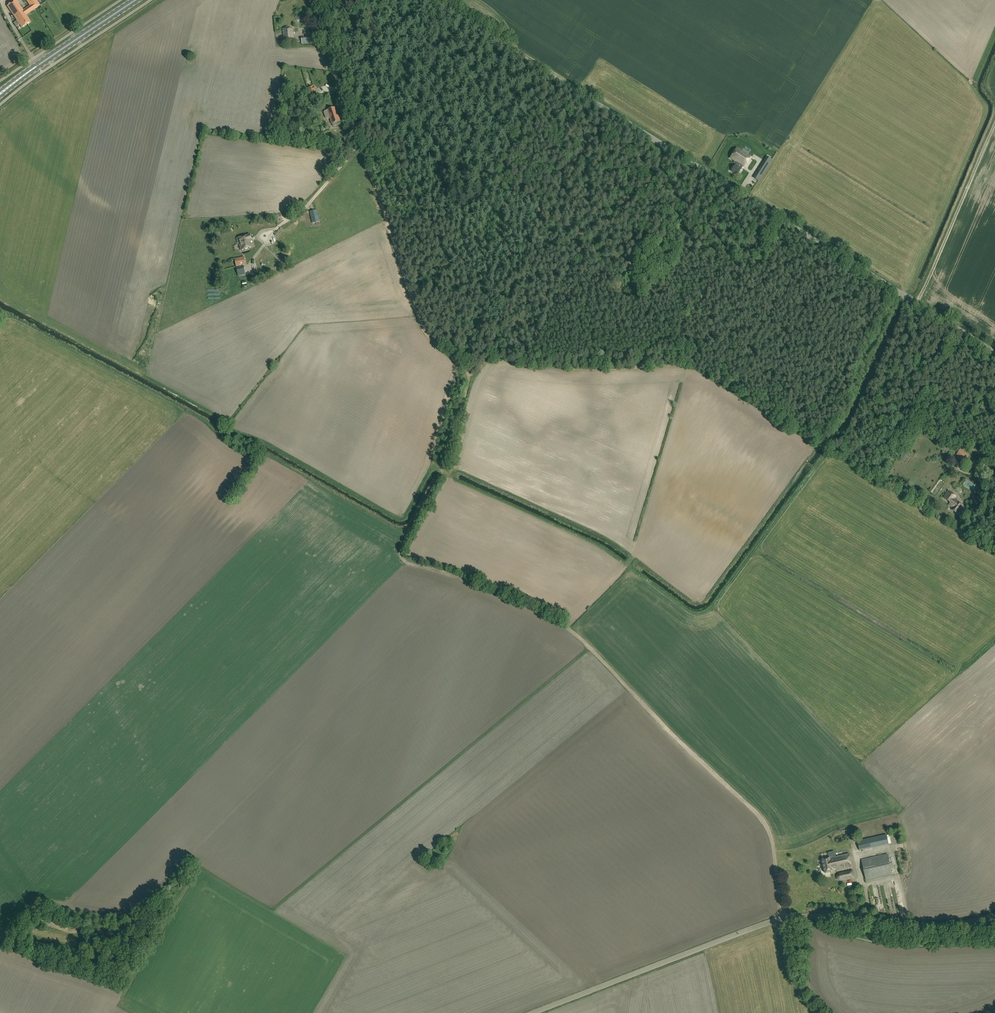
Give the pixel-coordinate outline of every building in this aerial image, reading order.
[(16,0),(8,6),(22,28),(30,22),(26,15),(40,6),(36,0),(26,0),(30,6),(24,10),(16,0)] [(285,28),(283,29),(284,40),(293,40),(293,28),(290,28),(289,27),(286,27),(285,28)] [(311,98),(316,96),(315,92),(315,91),(314,87),(308,88),(308,90),(309,94),(311,98)] [(331,118),(332,120),(331,120),(332,124),(340,121),(338,116),(335,108),(328,110),(325,111),(325,113),(326,118),(328,119),(331,118)] [(736,165),(744,153),(746,149),(754,154),(759,146),(748,138),(743,147),(744,147),(741,151),(737,148),(730,158),(735,161),(733,163),(736,165)] [(751,158),(744,153),(736,165),(731,172),(737,176),(743,167),(744,168),(751,158)] [(764,162),(758,171),(763,174),(769,165),(764,162)] [(312,223),(320,222),(317,210),(310,211),(312,223)] [(240,243),(241,250),(252,247),(251,241),(252,241),(250,234),(237,238),(239,243),(240,243)] [(235,259),(236,267),(238,275),(245,274),(243,265),(246,265),(244,257),(235,259)] [(904,452),(900,459),(904,461),(911,451),(907,449),(909,445),(907,444),(902,450),(904,452)] [(966,460),(969,454),(961,449),(957,454),(966,460)] [(978,469),(979,467),(968,460),(967,463),(978,469)] [(961,510),(964,512),(965,509),(963,507),(964,506),(957,501),(957,502),(954,500),(957,496),(949,491),(944,497),(950,502),(948,505),(952,508),(952,509),(958,514),(961,510)] [(825,873),(852,867),(849,854),(835,857),(834,852),(829,854),(829,857),(827,857),(827,859),(822,860),(825,873)] [(866,881),(893,876),(888,855),(862,860),(866,881)] [(838,875),(838,876),(839,880),(841,881),(855,878),(853,871),(839,874),(838,875)]
